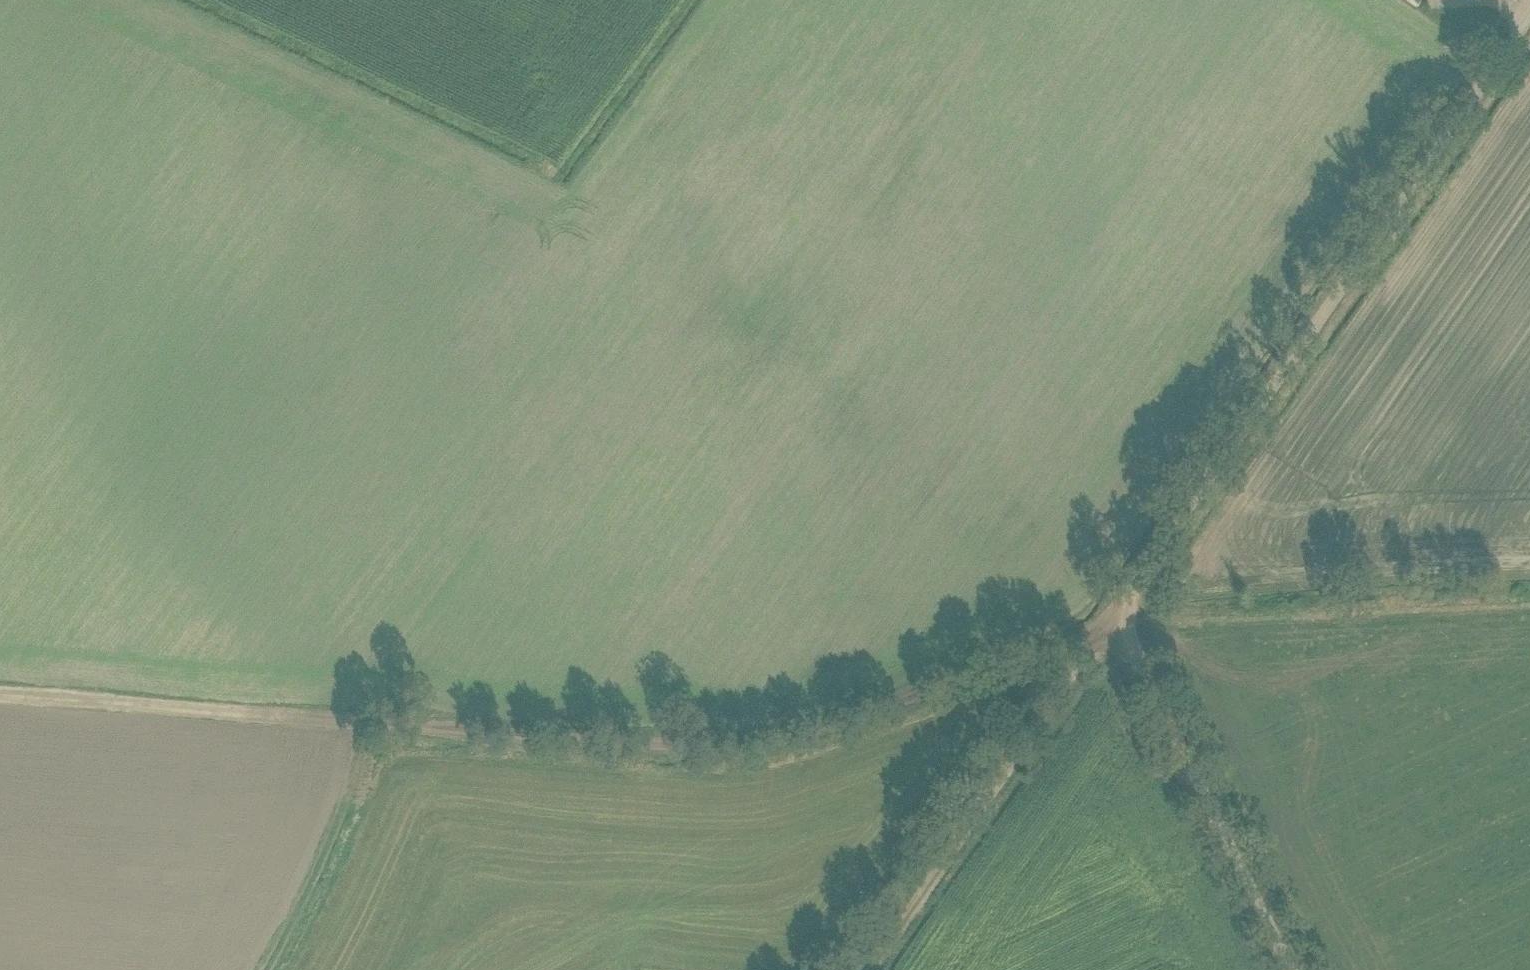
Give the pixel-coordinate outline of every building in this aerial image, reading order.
[(1426,0),(1406,0),(1420,9),(1426,0)]
